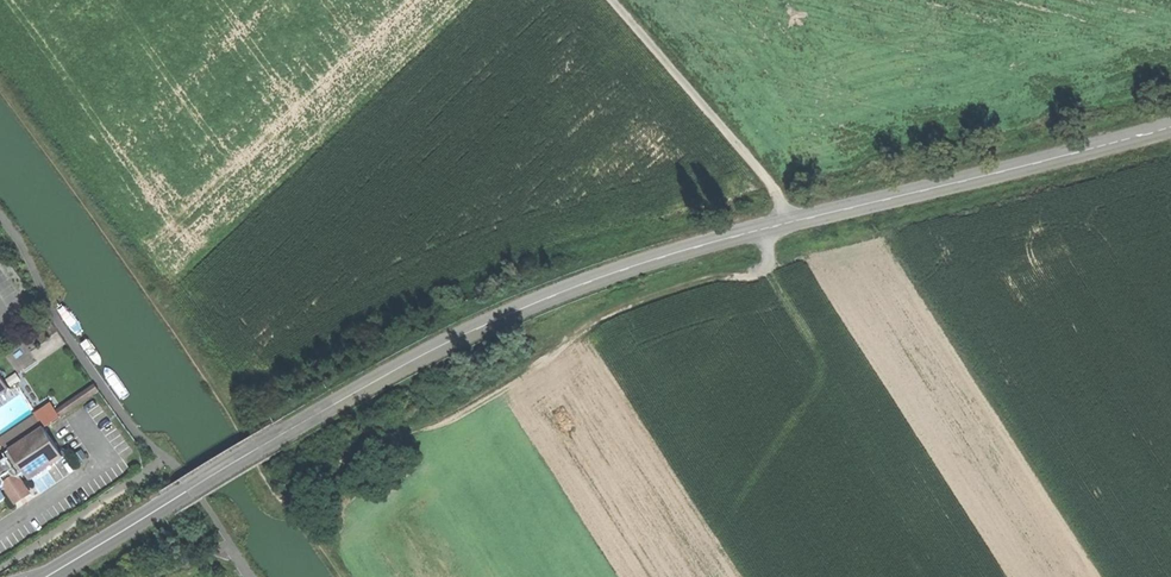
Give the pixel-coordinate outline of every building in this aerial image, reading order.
[(9,391),(0,379),(0,398),(9,391)] [(63,462),(43,432),(3,458),(6,462),(0,466),(0,494),(22,478),(29,485),(63,462)]
